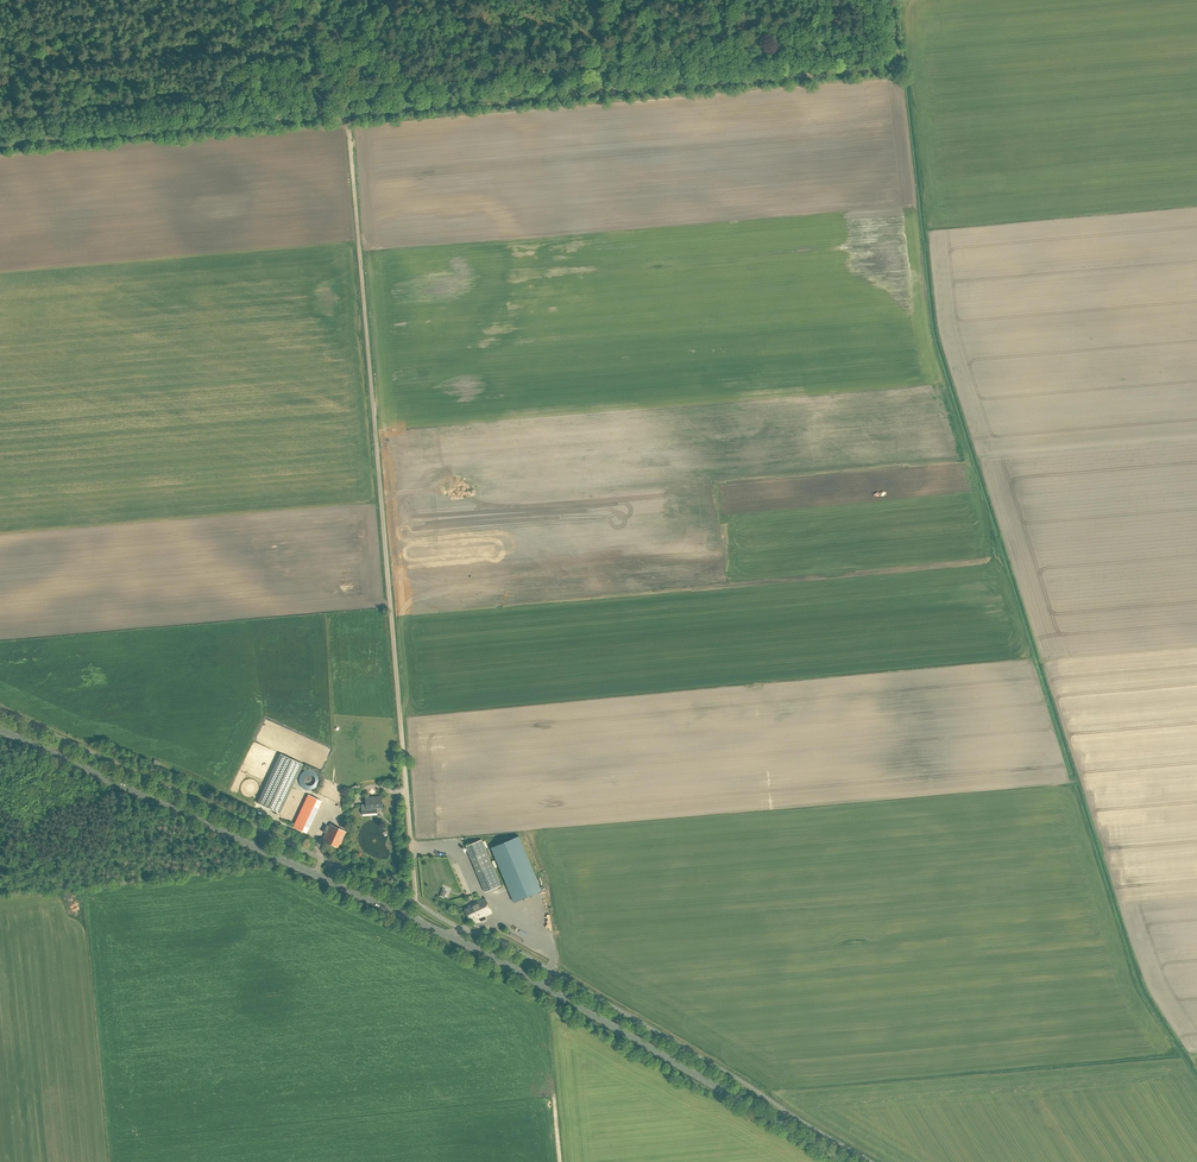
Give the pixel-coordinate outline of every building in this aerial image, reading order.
[(302,764),(280,754),(257,803),(279,813),(302,764)] [(293,827),(306,833),(321,801),(308,794),(293,827)] [(381,807),(380,796),(365,797),(365,804),(361,804),(362,813),(376,812),(375,807),(376,807),(381,807)] [(329,823),(321,840),(338,848),(346,831),(329,823)] [(519,836),(491,848),(514,902),(542,891),(519,836)] [(501,886),(482,839),(466,846),(485,892),(501,886)] [(480,918),(492,912),(486,898),(469,906),(470,908),(465,910),(470,920),(476,917),(477,918),(480,917),(480,918)] [(505,910),(497,913),(501,923),(509,920),(505,910)]
